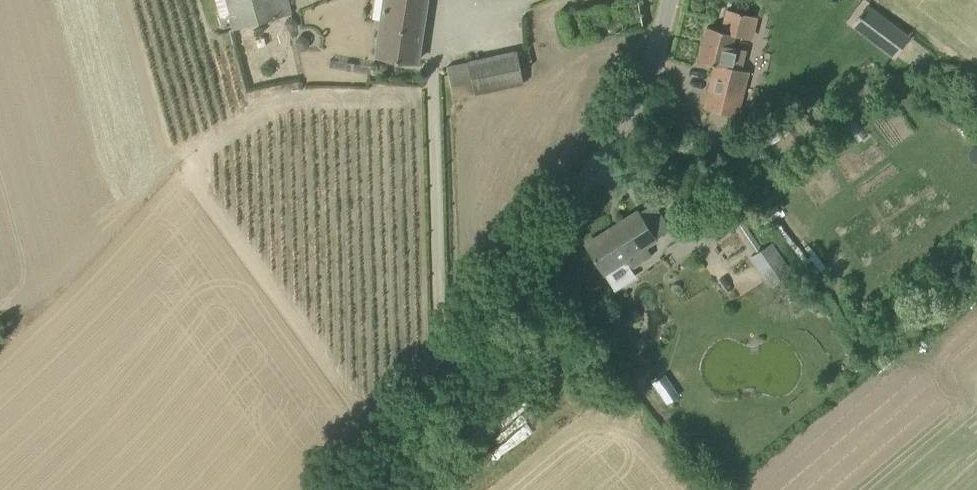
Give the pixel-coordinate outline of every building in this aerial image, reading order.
[(233,29),(293,12),(290,0),(225,0),(233,29)] [(417,62),(426,0),(385,0),(376,56),(417,62)] [(894,22),(883,14),(875,8),(874,10),(860,27),(860,28),(878,42),(881,39),(894,22)] [(730,9),(724,31),(708,27),(699,60),(716,64),(705,107),(739,115),(744,94),(729,90),(740,48),(729,45),(732,34),(749,38),(755,16),(730,9)] [(455,98),(525,80),(517,49),(468,60),(469,61),(447,67),(455,98)] [(669,228),(653,203),(639,212),(638,212),(586,245),(603,272),(624,258),(631,268),(641,261),(639,258),(651,250),(647,243),(669,228)] [(768,285),(793,270),(774,240),(761,248),(738,213),(732,217),(755,252),(750,255),(768,285)] [(672,383),(660,392),(667,402),(679,394),(672,383)]
